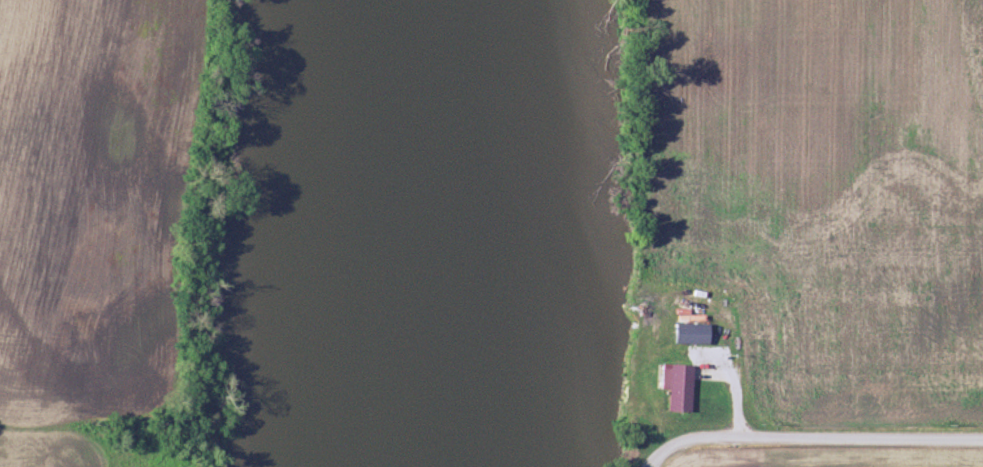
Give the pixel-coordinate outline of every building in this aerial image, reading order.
[(707,345),(707,325),(674,325),(674,345),(707,345)] [(667,413),(690,413),(691,367),(661,367),(661,391),(667,391),(667,413)]
